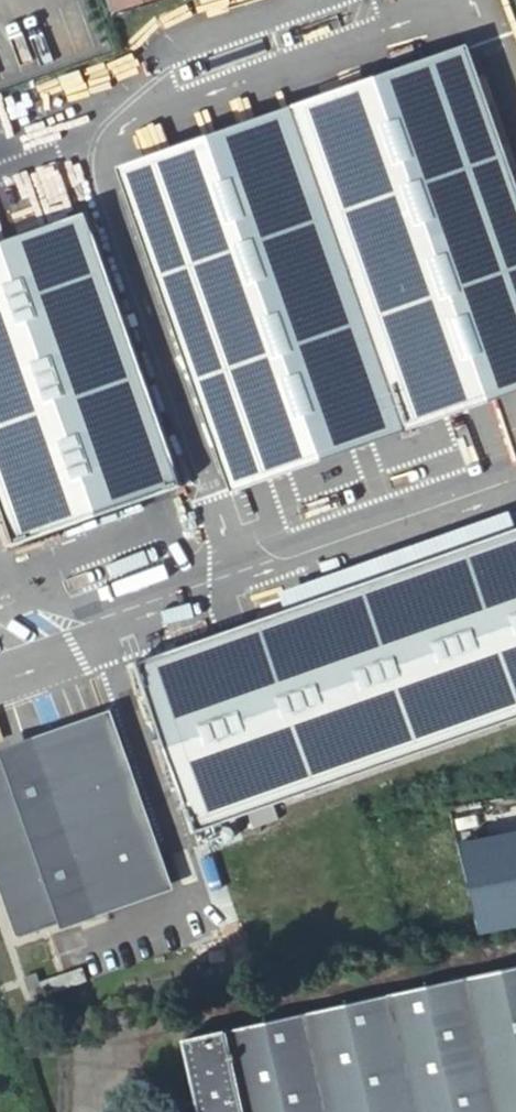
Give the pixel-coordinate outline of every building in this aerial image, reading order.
[(115,12),(155,0),(111,0),(115,12)] [(234,495),(515,394),(515,160),(474,42),(118,169),(234,495)] [(185,489),(87,213),(0,244),(0,508),(15,550),(185,489)] [(137,669),(198,840),(515,725),(515,533),(137,669)] [(21,948),(170,894),(109,723),(0,763),(0,889),(21,948)] [(186,1038),(202,1111),(515,1111),(515,966),(186,1038)]
